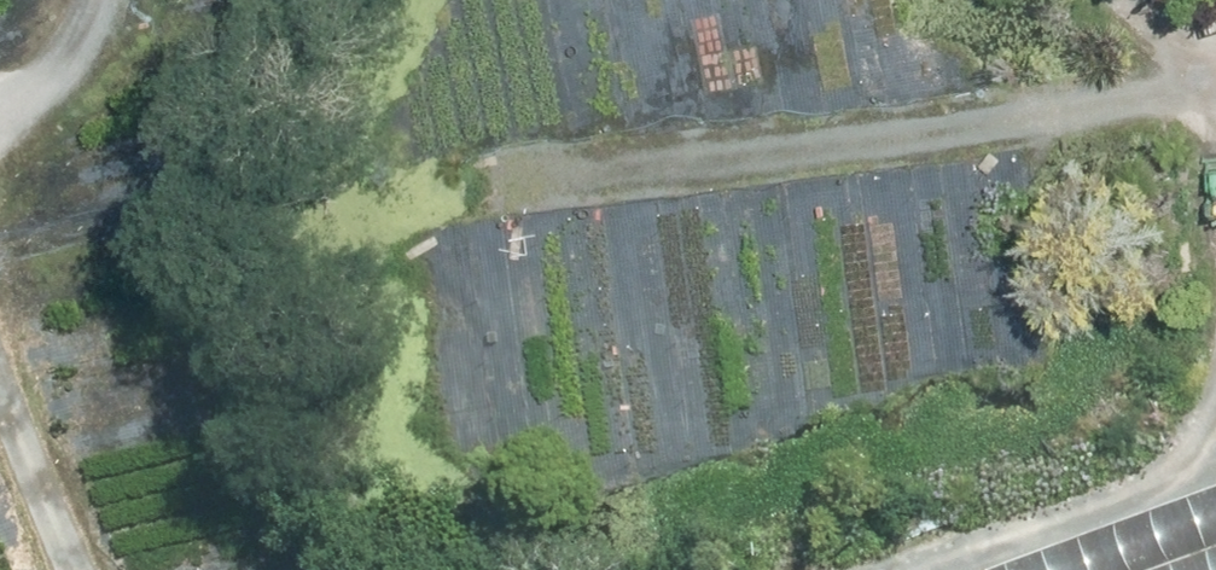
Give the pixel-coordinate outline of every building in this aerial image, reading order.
[(991,557),(996,569),(1215,569),(1215,477),(991,557)]
